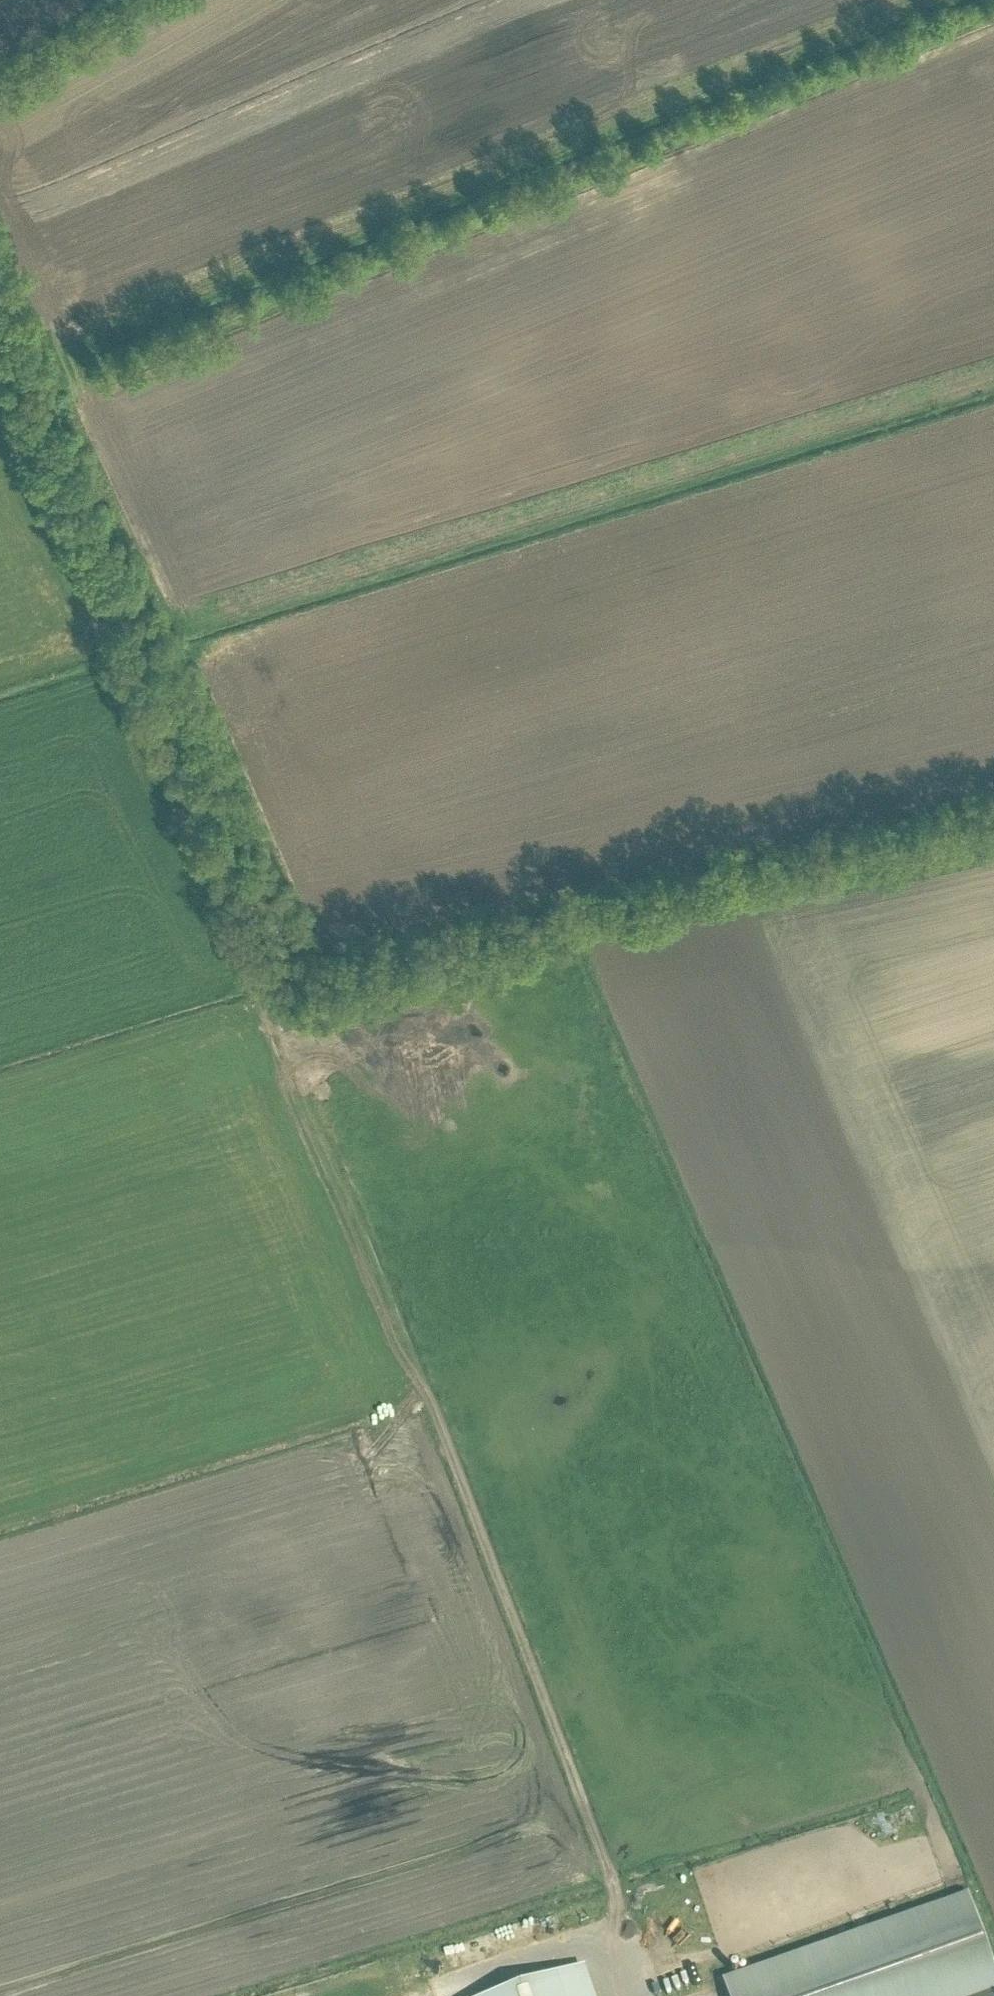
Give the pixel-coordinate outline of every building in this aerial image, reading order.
[(701,1884),(711,1908),(718,1905),(709,1881),(701,1884)] [(967,1898),(722,1984),(726,1995),(993,1995),(993,1973),(967,1898)] [(804,1941),(830,1934),(827,1922),(801,1930),(804,1941)] [(672,1994),(683,1990),(672,1961),(660,1965),(672,1994)] [(581,1971),(505,1995),(589,1995),(581,1971)]
